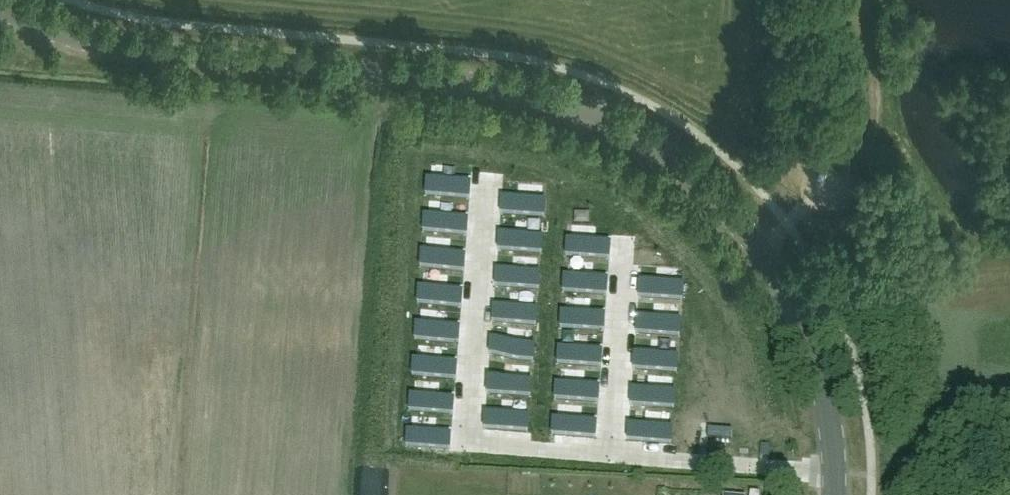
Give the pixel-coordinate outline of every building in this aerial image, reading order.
[(426,195),(470,198),(472,180),(427,177),(426,195)] [(502,195),(501,211),(545,215),(546,198),(502,195)] [(469,216),(424,213),(422,229),(468,232),(469,216)] [(499,231),(497,248),(542,252),(543,234),(499,231)] [(566,254),(609,257),(611,241),(567,238),(566,254)] [(465,253),(422,249),(421,266),(464,269),(465,253)] [(495,282),(540,285),(541,271),(496,267),(495,282)] [(561,289),(606,293),(608,276),(563,273),(561,289)] [(640,279),(638,294),(682,297),(684,282),(640,279)] [(462,288),(420,285),(418,302),(461,305),(462,288)] [(493,319),(537,323),(538,306),(495,303),(493,319)] [(559,326),(605,330),(607,313),(561,310),(559,326)] [(637,315),(635,331),(679,335),(680,319),(637,315)] [(459,325),(417,321),(415,339),(458,342),(459,325)] [(491,356),(535,359),(536,343),(492,340),(491,356)] [(601,366),(603,349),(558,345),(556,363),(601,366)] [(634,351),(633,367),(676,371),(677,355),(634,351)] [(458,361),(414,357),(412,374),(456,377),(458,361)] [(489,375),(487,391),(531,395),(533,378),(489,375)] [(600,385),(555,382),(554,399),(599,402),(600,385)] [(677,391),(631,387),(630,403),(676,407),(677,391)] [(455,396),(411,393),(410,409),(453,412),(455,396)] [(485,427),(529,430),(530,414),(487,411),(485,427)] [(595,420),(552,417),(551,434),(594,437),(595,420)] [(671,426),(628,423),(627,438),(670,442),(671,426)] [(453,433),(408,429),(407,444),(452,448),(453,433)]
